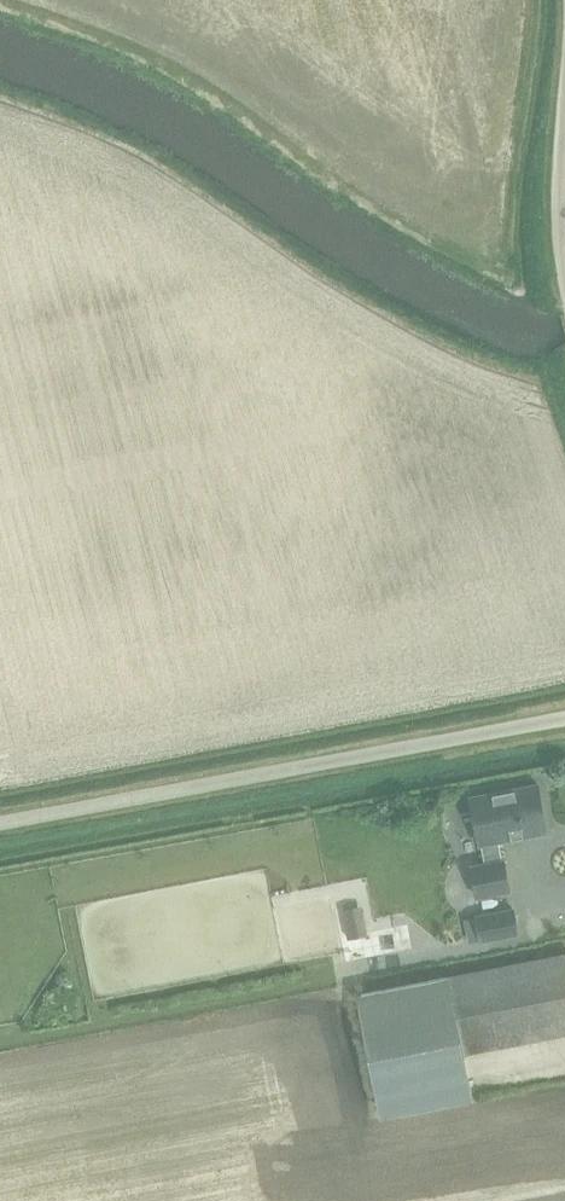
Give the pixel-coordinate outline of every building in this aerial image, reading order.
[(538,784),(471,797),(479,845),(481,844),(485,864),(471,866),(477,897),(510,890),(504,860),(502,860),(499,841),(547,832),(538,784)] [(360,904),(344,907),(350,936),(366,933),(360,904)] [(516,931),(512,910),(477,917),(481,938),(516,931)] [(361,994),(384,1114),(472,1097),(463,1052),(564,1032),(564,954),(361,994)]
